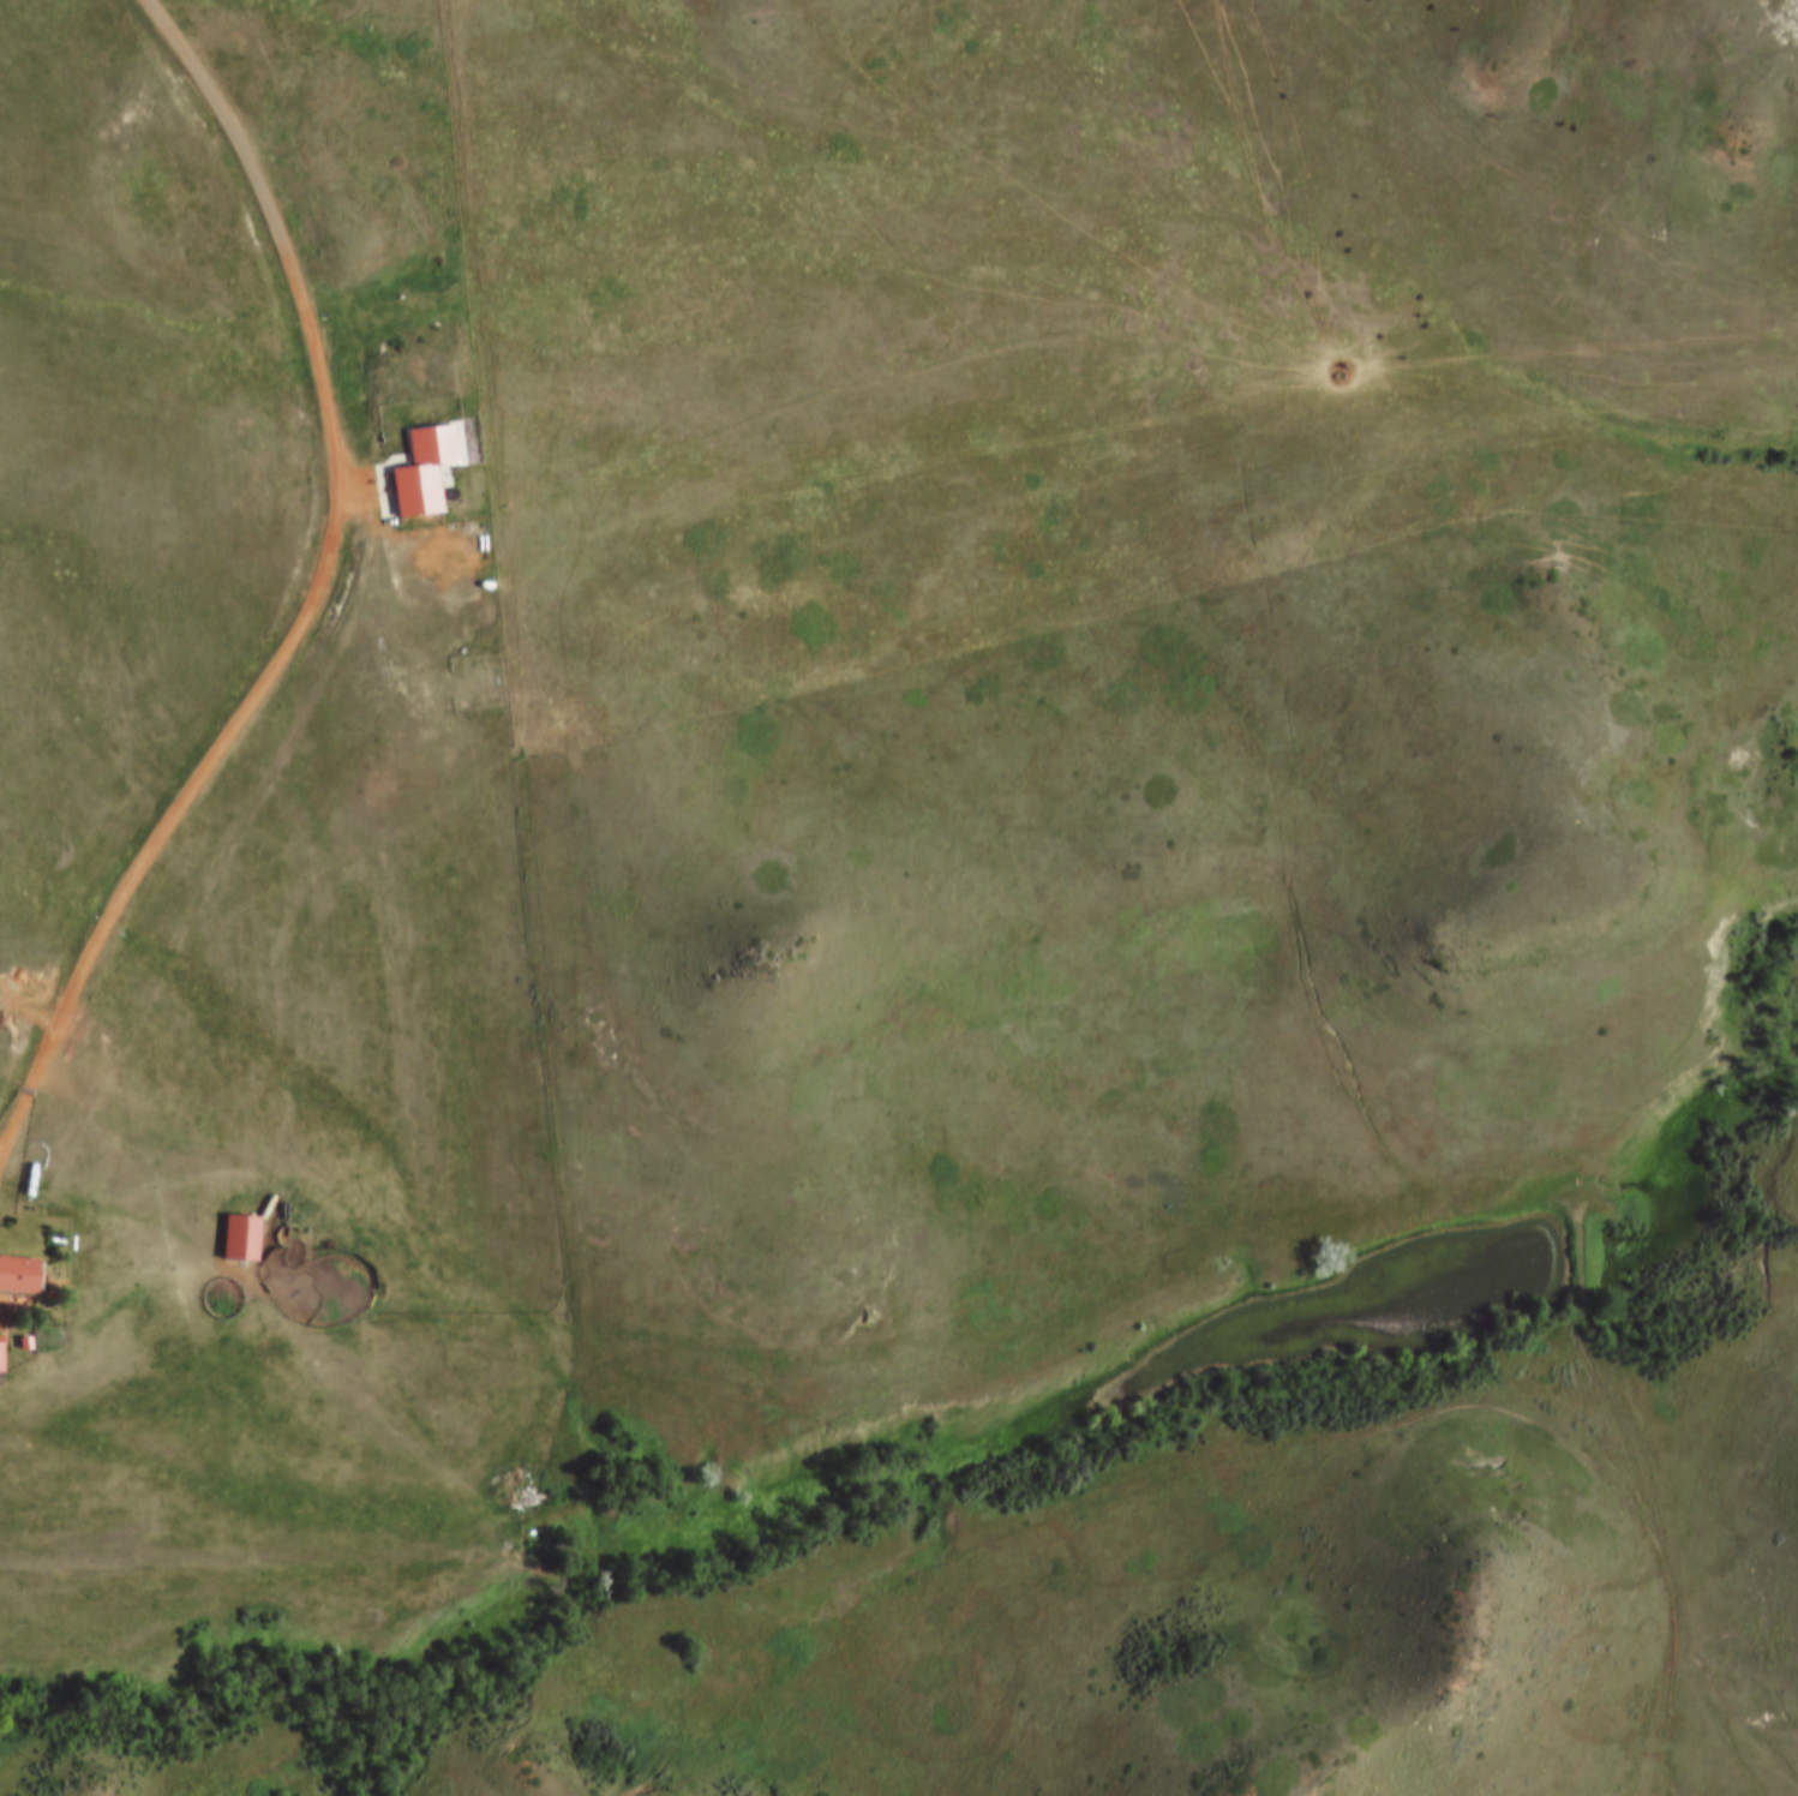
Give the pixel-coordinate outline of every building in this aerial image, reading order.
[(263,1260),(263,1215),(228,1214),(228,1260),(263,1260)] [(43,1295),(44,1258),(0,1256),(0,1294),(43,1295)]
